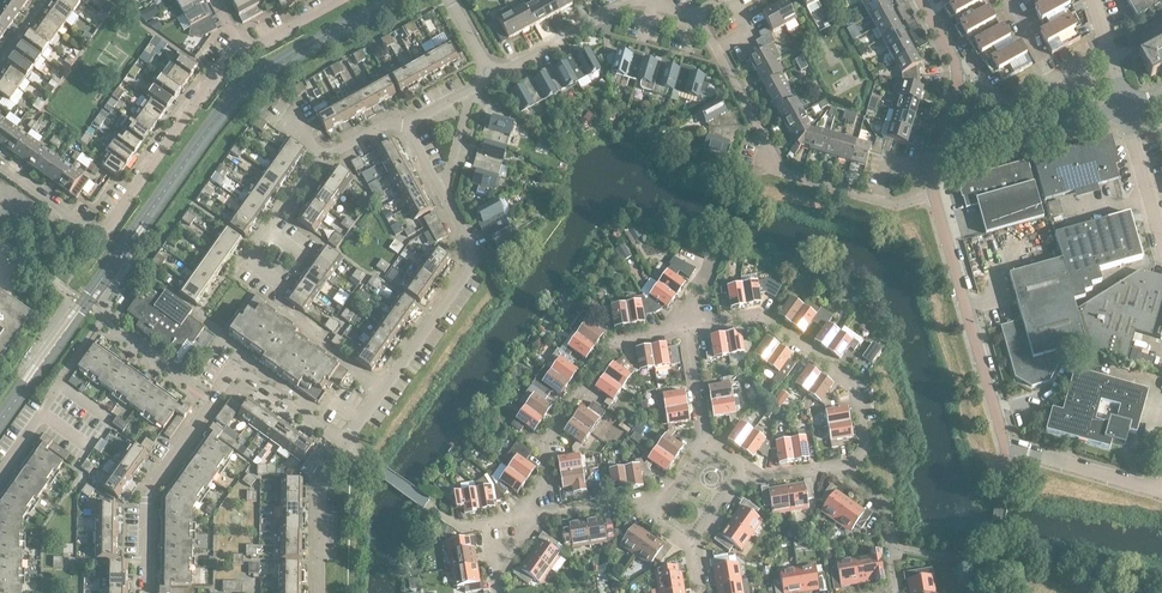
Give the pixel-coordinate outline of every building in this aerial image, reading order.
[(9,0),(1,0),(0,1),(0,10),(14,20),(22,10),(9,0)] [(22,10),(29,0),(9,0),(22,10)] [(56,0),(55,0),(47,11),(66,24),(74,13),(56,0)] [(79,0),(56,0),(74,13),(82,2),(79,0)] [(118,3),(127,10),(128,0),(120,0),(118,3)] [(201,0),(184,0),(177,4),(184,16),(204,5),(201,0)] [(256,0),(241,0),(233,5),(243,24),(263,13),(256,0)] [(292,0),(277,0),(279,4),(283,11),(295,4),(292,0)] [(547,19),(537,0),(524,7),(534,26),(547,19)] [(553,0),(537,0),(547,19),(559,12),(553,0)] [(559,12),(572,5),(570,0),(553,0),(559,12)] [(817,0),(802,0),(809,12),(820,6),(818,2),(817,0)] [(885,0),(874,0),(864,6),(870,17),(889,7),(885,0)] [(904,0),(901,0),(896,3),(899,8),(906,4),(904,0)] [(983,0),(959,0),(949,6),(948,5),(943,8),(947,15),(952,12),(960,26),(988,10),(983,0)] [(1039,9),(1055,0),(1034,0),(1039,9)] [(1039,9),(1035,11),(1046,31),(1075,16),(1067,2),(1071,0),(1055,0),(1039,9)] [(1140,19),(1152,13),(1153,15),(1154,16),(1155,17),(1156,17),(1156,16),(1157,16),(1158,16),(1158,15),(1159,14),(1158,14),(1158,13),(1158,12),(1157,10),(1161,7),(1161,0),(1130,0),(1140,19)] [(786,1),(774,8),(785,27),(796,21),(786,1)] [(211,17),(204,5),(184,16),(190,28),(189,35),(203,38),(203,35),(205,36),(217,29),(213,21),(211,22),(209,18),(211,17)] [(534,26),(524,7),(511,14),(521,33),(534,26)] [(895,18),(889,7),(870,17),(876,28),(895,18)] [(496,18),(498,21),(501,26),(494,30),(502,43),(521,33),(511,14),(508,8),(498,13),(496,18)] [(785,27),(774,8),(762,14),(772,33),(773,33),(785,27)] [(0,10),(0,27),(6,32),(14,20),(0,10)] [(102,10),(99,14),(105,19),(108,14),(102,10)] [(999,31),(988,10),(960,26),(954,28),(958,35),(963,33),(971,46),(999,31)] [(66,24),(47,11),(39,22),(58,35),(66,24)] [(147,11),(138,16),(145,22),(151,19),(147,11)] [(105,19),(99,14),(96,18),(103,23),(105,19)] [(905,20),(908,25),(915,21),(913,16),(905,20)] [(1078,22),(1075,16),(1046,31),(1040,34),(1052,55),(1080,39),(1073,25),(1078,22)] [(901,29),(895,18),(876,28),(882,40),(901,29)] [(157,20),(149,24),(156,30),(161,27),(157,20)] [(918,27),(915,21),(908,25),(911,31),(918,27)] [(58,35),(39,22),(31,33),(50,46),(58,35)] [(417,31),(413,23),(408,25),(413,34),(417,31)] [(413,34),(408,25),(403,28),(408,36),(413,34)] [(854,25),(847,29),(849,33),(856,28),(854,25)] [(1003,28),(999,31),(971,46),(974,53),(978,51),(986,64),(1014,49),(1003,28)] [(908,41),(901,29),(882,40),(889,51),(908,41)] [(86,32),(83,36),(89,41),(93,37),(86,32)] [(50,46),(31,33),(23,44),(42,57),(50,46)] [(770,34),(766,36),(771,45),(775,43),(770,34)] [(395,44),(390,35),(385,38),(390,46),(395,44)] [(89,41),(83,36),(80,40),(87,45),(89,41)] [(771,45),(766,36),(762,39),(767,47),(771,45)] [(385,38),(381,40),(386,49),(390,46),(385,38)] [(918,43),(921,48),(928,44),(925,39),(918,43)] [(914,52),(908,41),(889,51),(895,62),(914,52)] [(448,42),(435,48),(446,68),(452,64),(454,67),(465,61),(461,54),(456,57),(448,42)] [(42,57),(23,44),(15,55),(34,69),(42,57)] [(156,48),(150,44),(147,48),(153,53),(156,48)] [(1138,57),(1143,66),(1149,76),(1149,77),(1150,77),(1151,77),(1159,73),(1161,78),(1161,44),(1138,57)] [(1020,45),(1014,49),(986,64),(989,71),(995,68),(1003,82),(1031,66),(1020,45)] [(153,53),(147,48),(144,52),(150,57),(153,53)] [(446,68),(435,48),(424,55),(436,77),(442,74),(440,71),(446,68)] [(776,49),(773,48),(769,51),(768,49),(763,52),(749,59),(756,72),(775,62),(781,59),(776,49)] [(590,50),(575,58),(573,54),(565,59),(567,63),(578,83),(601,70),(590,50)] [(367,59),(362,51),(357,53),(362,62),(367,59)] [(612,73),(637,80),(643,59),(618,52),(612,73)] [(921,65),(914,52),(895,62),(902,75),(902,79),(919,77),(919,66),(921,65)] [(357,53),(353,55),(358,64),(362,62),(357,53)] [(71,54),(67,59),(74,63),(77,59),(71,54)] [(179,54),(171,65),(189,78),(198,67),(179,54)] [(34,69),(15,55),(7,66),(26,80),(34,69)] [(436,77),(424,55),(413,61),(423,80),(429,77),(431,80),(436,77)] [(805,62),(802,57),(795,61),(798,66),(805,62)] [(74,63),(67,59),(64,63),(71,67),(74,63)] [(661,65),(643,59),(637,80),(642,82),(642,84),(641,87),(642,89),(645,90),(653,93),(661,65)] [(423,80),(413,61),(402,67),(414,89),(419,86),(417,83),(423,80)] [(782,75),(775,62),(756,72),(763,85),(782,75)] [(808,67),(805,62),(798,66),(801,72),(808,67)] [(344,72),(339,63),(335,65),(339,74),(344,72)] [(578,83),(567,63),(550,72),(561,92),(578,83)] [(189,78),(171,65),(163,77),(182,90),(189,78)] [(335,65),(330,68),(335,77),(339,74),(335,65)] [(680,70),(661,65),(653,93),(662,95),(665,95),(667,94),(668,92),(669,89),(674,91),(680,70)] [(7,66),(0,77),(0,78),(18,91),(26,80),(7,66)] [(140,71),(134,66),(131,70),(137,75),(140,71)] [(414,89),(402,67),(390,74),(400,93),(407,89),(408,92),(414,89)] [(137,75),(131,70),(128,75),(134,79),(137,75)] [(705,78),(680,70),(674,91),(698,98),(700,93),(707,95),(710,85),(703,83),(705,78)] [(561,92),(550,72),(534,81),(544,101),(561,92)] [(789,87),(782,75),(763,85),(770,98),(789,87)] [(385,76),(374,83),(384,102),(396,95),(385,76)] [(55,77),(51,81),(58,85),(61,81),(55,77)] [(182,90),(163,77),(155,88),(174,101),(182,90)] [(921,88),(919,77),(902,79),(902,83),(899,97),(919,103),(923,89),(921,88)] [(0,78),(0,95),(10,102),(18,91),(0,78)] [(58,85),(51,81),(49,85),(55,89),(58,85)] [(544,101),(534,81),(511,94),(521,113),(544,101)] [(819,87),(816,82),(809,86),(812,91),(819,87)] [(304,88),(302,83),(293,88),(296,92),(304,88)] [(384,102),(374,83),(362,89),(373,108),(384,102)] [(796,100),(789,87),(770,98),(777,111),(796,100)] [(822,93),(819,87),(812,91),(815,97),(822,93)] [(125,93),(118,88),(115,93),(122,97),(125,93)] [(174,101),(155,88),(147,99),(166,112),(174,101)] [(307,92),(304,88),(296,92),(298,97),(307,92)] [(373,108),(362,89),(351,95),(361,114),(373,108)] [(122,97),(115,93),(112,97),(118,101),(122,97)] [(361,114),(351,95),(339,102),(350,120),(361,114)] [(879,99),(871,97),(869,103),(877,106),(879,99)] [(919,103),(899,97),(895,111),(915,117),(919,103)] [(117,103),(111,98),(108,103),(114,107),(117,103)] [(38,99),(35,103),(42,108),(45,104),(38,99)] [(166,112),(147,99),(139,110),(158,123),(166,112)] [(700,111),(710,130),(734,127),(719,100),(700,111)] [(803,113),(796,100),(777,111),(784,123),(803,113)] [(829,105),(826,100),(819,104),(822,109),(829,105)] [(350,120),(339,102),(328,108),(338,127),(350,120)] [(42,108),(35,103),(33,107),(39,112),(42,108)] [(114,107),(108,103),(105,107),(111,111),(114,107)] [(877,106),(869,103),(867,109),(875,111),(877,106)] [(837,109),(831,107),(829,115),(835,117),(837,109)] [(10,114),(14,117),(18,111),(14,108),(10,114)] [(338,127),(328,108),(316,114),(327,133),(338,127)] [(158,123),(139,110),(131,121),(150,134),(158,123)] [(109,115),(102,111),(99,115),(106,119),(109,115)] [(851,113),(845,111),(842,119),(849,121),(851,113)] [(915,117),(895,111),(890,124),(911,130),(915,117)] [(590,113),(585,119),(591,123),(595,117),(590,113)] [(810,126),(803,113),(784,123),(791,136),(793,135),(808,127),(810,126)] [(857,115),(851,113),(849,121),(854,122),(857,115)] [(106,119),(99,115),(96,119),(103,123),(106,119)] [(493,117),(487,135),(482,134),(481,140),(485,141),(507,148),(514,123),(493,117)] [(259,118),(256,122),(265,128),(268,124),(259,118)] [(5,121),(0,127),(0,145),(3,147),(16,129),(5,121)] [(28,127),(32,130),(36,124),(32,121),(28,127)] [(150,134),(131,121),(124,132),(142,145),(150,134)] [(256,122),(253,126),(262,132),(265,128),(256,122)] [(40,127),(36,124),(32,130),(36,133),(40,127)] [(911,130),(890,124),(886,138),(892,140),(907,144),(911,130)] [(725,157),(734,127),(710,130),(704,150),(709,152),(707,159),(717,162),(719,155),(725,157)] [(793,135),(797,142),(790,151),(795,156),(802,146),(810,149),(815,132),(810,131),(808,127),(793,135)] [(694,128),(684,134),(687,139),(697,134),(694,128)] [(27,136),(16,129),(3,147),(14,155),(27,136)] [(815,130),(815,132),(810,149),(809,152),(810,152),(810,151),(823,155),(829,134),(815,130)] [(142,145),(124,132),(116,143),(134,156),(142,145)] [(93,137),(87,133),(83,137),(90,142),(93,137)] [(843,138),(829,134),(823,155),(837,159),(843,138)] [(38,144),(27,136),(14,155),(25,163),(38,144)] [(50,143),(54,146),(59,139),(55,136),(50,143)] [(90,142),(83,137),(80,141),(87,146),(90,142)] [(857,143),(843,138),(837,159),(851,163),(857,143)] [(876,138),(874,147),(871,147),(869,153),(881,156),(883,150),(889,152),(892,140),(886,138),(886,141),(876,138)] [(1119,180),(1107,138),(1033,159),(1045,200),(1119,180)] [(63,142),(59,139),(54,146),(58,149),(63,142)] [(288,139),(281,149),(299,162),(306,152),(288,139)] [(402,152),(395,141),(376,151),(382,163),(402,152)] [(507,148),(485,141),(482,154),(477,152),(475,158),(480,160),(501,166),(507,148)] [(134,156),(116,143),(108,155),(126,168),(134,156)] [(871,147),(857,143),(851,163),(865,167),(869,153),(871,147)] [(50,152),(38,144),(25,163),(36,171),(50,152)] [(236,144),(234,148),(242,154),(245,150),(236,144)] [(231,152),(239,159),(242,154),(234,148),(231,152)] [(299,162),(281,149),(273,160),(291,173),(299,162)] [(61,160),(50,152),(36,171),(47,179),(61,160)] [(76,162),(81,156),(77,152),(72,159),(76,162)] [(408,164),(402,152),(382,163),(389,174),(408,164)] [(126,168),(108,155),(100,166),(118,179),(126,168)] [(362,162),(360,157),(351,162),(353,167),(362,162)] [(72,168),(61,160),(47,179),(58,187),(72,168)] [(291,173),(273,160),(266,171),(283,184),(291,173)] [(501,166),(480,160),(473,185),(479,187),(477,193),(486,196),(488,189),(494,191),(501,166)] [(1044,218),(1027,160),(958,180),(966,209),(977,205),(986,234),(1044,218)] [(362,162),(353,167),(356,171),(364,166),(362,162)] [(87,170),(92,173),(96,167),(92,164),(87,170)] [(414,175),(408,164),(389,174),(395,186),(414,175)] [(221,165),(218,169),(227,175),(230,171),(221,165)] [(335,167),(327,177),(345,190),(352,179),(335,167)] [(89,181),(72,168),(58,187),(76,199),(80,193),(89,181)] [(227,175),(218,169),(216,173),(224,179),(227,175)] [(373,169),(362,175),(367,183),(377,177),(373,169)] [(283,184),(266,171),(258,182),(276,194),(283,184)] [(421,187),(414,175),(395,186),(401,197),(421,187)] [(889,188),(894,189),(898,190),(900,181),(901,177),(893,175),(889,188)] [(345,190),(327,177),(320,188),(337,201),(345,190)] [(276,194),(258,182),(251,192),(268,205),(276,194)] [(214,192),(206,187),(203,191),(211,196),(214,192)] [(427,198),(421,187),(401,197),(408,209),(427,198)] [(337,201),(320,188),(312,199),(330,212),(337,201)] [(380,188),(372,193),(374,197),(383,192),(380,188)] [(203,191),(201,195),(209,200),(211,196),(203,191)] [(268,205),(251,192),(243,203),(261,216),(268,205)] [(383,192),(374,197),(377,202),(385,197),(383,192)] [(362,196),(359,200),(367,206),(370,202),(362,196)] [(433,210),(427,198),(408,209),(414,220),(417,218),(433,210)] [(330,212),(312,199),(304,210),(322,223),(330,212)] [(367,206),(359,200),(356,204),(364,210),(367,206)] [(477,211),(483,222),(478,224),(481,230),(486,227),(505,217),(496,200),(477,211)] [(1046,203),(1050,217),(1062,213),(1058,200),(1046,203)] [(261,216),(243,203),(235,214),(253,226),(261,216)] [(322,223),(304,210),(297,221),(315,233),(322,223)] [(390,211),(384,214),(387,219),(393,216),(390,211)] [(188,212),(185,216),(193,222),(196,218),(188,212)] [(448,237),(435,213),(424,219),(437,243),(448,237)] [(253,226),(235,214),(228,224),(246,237),(253,226)] [(1130,214),(1129,214),(1054,235),(1062,260),(1073,302),(1085,298),(1084,293),(1092,291),(1090,285),(1101,282),(1098,271),(1142,258),(1134,228),(1133,225),(1130,214)] [(185,216),(182,221),(190,227),(193,222),(185,216)] [(346,217),(343,222),(352,227),(355,223),(346,217)] [(518,240),(505,217),(486,227),(498,250),(504,248),(507,254),(516,249),(513,243),(518,240)] [(349,231),(352,227),(343,222),(340,226),(349,231)] [(399,223),(391,227),(393,232),(402,227),(399,223)] [(402,227),(393,232),(396,236),(404,231),(402,227)] [(627,231),(623,231),(631,243),(641,237),(635,227),(627,231)] [(225,228),(225,229),(217,239),(235,252),(243,241),(225,228)] [(173,233),(170,237),(178,243),(180,239),(173,233)] [(334,235),(328,243),(332,246),(338,238),(334,235)] [(170,237),(167,242),(175,248),(178,243),(170,237)] [(342,241),(338,238),(332,246),(337,249),(342,241)] [(235,252),(217,239),(209,250),(227,262),(235,252)] [(395,241),(389,249),(394,252),(399,244),(395,241)] [(399,244),(394,252),(398,255),(403,246),(399,244)] [(623,246),(615,250),(622,262),(630,257),(623,246)] [(326,247),(325,247),(317,257),(335,270),(343,259),(326,247)] [(451,260),(433,248),(425,259),(446,274),(450,268),(447,266),(451,260)] [(613,249),(607,253),(614,264),(620,260),(613,249)] [(227,262),(209,250),(202,261),(220,273),(227,262)] [(158,254),(155,258),(163,264),(166,260),(158,254)] [(335,270),(317,257),(310,268),(327,281),(335,270)] [(155,258),(152,263),(160,268),(163,264),(155,258)] [(386,262),(382,259),(376,268),(380,271),(386,262)] [(446,274),(425,259),(418,269),(436,282),(440,277),(442,279),(446,274)] [(670,265),(671,266),(658,284),(677,297),(685,285),(675,277),(679,272),(689,279),(696,269),(674,259),(670,265)] [(1073,302),(1062,260),(1009,275),(1022,321),(1000,327),(1015,378),(1031,387),(1048,382),(1058,365),(1055,353),(1086,344),(1076,311),(1073,302)] [(220,273),(202,261),(194,271),(212,284),(220,273)] [(386,262),(380,271),(384,274),(390,265),(386,262)] [(327,281),(310,268),(302,279),(320,292),(327,281)] [(362,272),(357,269),(352,278),(356,281),(362,272)] [(436,282),(418,269),(410,280),(431,295),(435,289),(432,287),(436,282)] [(394,270),(388,278),(394,282),(399,274),(394,270)] [(212,284),(194,271),(187,282),(204,295),(212,284)] [(1076,311),(1086,344),(1087,351),(1126,362),(1126,361),(1125,361),(1134,330),(1160,338),(1160,339),(1161,340),(1161,282),(1148,278),(1149,274),(1139,271),(1076,311)] [(366,275),(362,272),(356,281),(360,284),(366,275)] [(741,278),(743,285),(746,307),(761,304),(759,294),(766,293),(775,298),(782,286),(770,280),(757,282),(756,275),(741,278)] [(374,276),(368,284),(372,287),(378,279),(374,276)] [(320,292),(302,279),(295,290),(312,302),(320,292)] [(376,290),(382,282),(378,279),(372,287),(376,290)] [(431,295),(410,280),(403,291),(420,304),(424,298),(427,300),(431,295)] [(204,295),(187,282),(179,293),(197,305),(204,295)] [(677,297),(658,284),(646,301),(650,307),(654,314),(661,310),(660,307),(662,305),(668,309),(677,297)] [(746,307),(743,285),(721,288),(722,295),(729,293),(731,309),(746,307)] [(33,314),(12,299),(0,290),(0,360),(33,314)] [(139,297),(127,313),(140,322),(136,327),(155,341),(176,356),(183,346),(187,340),(193,344),(200,334),(205,328),(189,316),(193,311),(166,292),(162,297),(151,290),(144,300),(139,297)] [(312,302),(295,290),(287,301),(304,313),(312,302)] [(778,316),(791,325),(804,307),(785,294),(782,299),(788,304),(778,316)] [(240,319),(231,331),(231,332),(230,334),(229,334),(228,335),(232,338),(233,337),(238,341),(237,341),(238,342),(239,341),(243,345),(250,350),(255,353),(255,354),(264,360),(262,364),(265,366),(270,369),(270,370),(271,370),(276,373),(276,374),(283,379),(283,378),(288,382),(287,382),(289,383),(289,382),(294,386),(293,386),(297,389),(301,384),(310,390),(314,384),(323,391),(329,383),(337,389),(348,373),(296,336),(298,332),(263,307),(267,302),(257,295),(242,316),(245,318),(242,321),(240,319)] [(400,295),(392,306),(412,321),(416,316),(413,314),(418,308),(400,295)] [(625,299),(626,304),(630,326),(644,324),(643,316),(654,314),(650,307),(646,301),(644,296),(637,297),(635,296),(627,297),(625,299)] [(596,301),(591,304),(595,310),(600,306),(596,301)] [(806,303),(804,307),(791,325),(803,334),(812,321),(818,325),(827,313),(820,308),(818,311),(806,303)] [(630,326),(626,304),(604,308),(605,314),(612,313),(615,329),(630,326)] [(412,321),(392,306),(384,317),(402,329),(406,324),(409,326),(412,321)] [(350,312),(346,309),(341,317),(345,320),(350,312)] [(349,323),(355,315),(350,312),(345,320),(349,323)] [(570,330),(577,335),(595,348),(604,336),(595,330),(598,327),(598,326),(598,325),(598,324),(597,323),(594,321),(595,320),(583,312),(570,330)] [(833,317),(827,313),(818,325),(824,329),(815,342),(827,351),(840,333),(828,324),(833,317)] [(402,329),(384,317),(377,327),(397,342),(401,337),(398,335),(402,329)] [(335,322),(331,319),(324,327),(329,330),(335,322)] [(339,325),(335,322),(329,330),(333,333),(339,325)] [(397,342),(377,327),(369,338),(387,350),(391,345),(394,347),(397,342)] [(741,332),(726,335),(729,356),(750,353),(751,346),(743,348),(741,332)] [(851,341),(840,333),(827,351),(839,360),(848,347),(854,351),(860,344),(852,339),(851,341)] [(341,338),(337,335),(331,343),(335,346),(341,338)] [(595,348),(577,335),(564,353),(569,357),(573,351),(586,360),(595,348)] [(729,356),(726,335),(711,337),(713,352),(706,354),(707,360),(729,356)] [(345,341),(341,338),(335,346),(339,349),(345,341)] [(387,350),(369,338),(362,348),(382,363),(386,358),(383,356),(387,350)] [(758,351),(751,346),(750,353),(767,365),(779,347),(767,338),(758,351)] [(89,374),(94,377),(99,381),(98,383),(116,396),(117,393),(122,397),(128,401),(126,403),(144,416),(145,413),(156,421),(154,423),(164,430),(175,413),(178,415),(164,435),(170,439),(192,409),(186,405),(184,407),(181,405),(183,402),(179,399),(177,402),(156,387),(158,385),(151,380),(149,382),(128,367),(129,365),(122,360),(121,362),(100,347),(101,345),(97,342),(78,369),(88,376),(89,374)] [(874,343),(864,358),(872,364),(883,349),(874,343)] [(666,344),(651,347),(655,369),(680,365),(677,347),(667,349),(666,344)] [(655,369),(651,347),(636,349),(639,365),(630,367),(634,372),(655,369)] [(792,355),(779,347),(767,365),(765,367),(777,376),(788,361),(792,355)] [(382,363),(362,348),(354,359),(372,372),(376,366),(379,368),(382,363)] [(558,349),(545,367),(569,384),(578,372),(570,366),(574,360),(569,357),(564,353),(558,349)] [(1086,354),(1083,365),(1090,367),(1093,356),(1086,354)] [(619,365),(618,367),(613,364),(604,376),(622,389),(634,372),(630,367),(624,356),(617,362),(619,365)] [(795,365),(788,361),(777,376),(774,381),(780,386),(795,365)] [(569,384),(545,367),(532,385),(538,389),(543,393),(548,397),(550,393),(555,393),(560,396),(569,384)] [(790,382),(808,394),(821,376),(808,367),(799,380),(794,376),(790,382)] [(622,389),(604,376),(595,388),(608,398),(604,403),(609,407),(622,389)] [(833,385),(821,376),(808,394),(824,406),(830,403),(824,398),(833,385)] [(1080,376),(1074,397),(1068,418),(1058,415),(1051,437),(1083,446),(1115,455),(1117,447),(1131,451),(1133,443),(1135,438),(1142,440),(1154,397),(1080,376)] [(73,377),(69,383),(73,386),(77,380),(73,377)] [(708,388),(711,403),(733,399),(732,391),(739,389),(738,383),(708,388)] [(543,393),(538,389),(525,407),(543,420),(552,408),(539,399),(543,393)] [(664,402),(665,410),(687,407),(684,392),(656,397),(657,403),(664,402)] [(738,398),(733,399),(711,403),(713,418),(729,415),(730,423),(736,420),(734,408),(740,407),(738,398)] [(212,425),(208,431),(210,432),(208,435),(206,434),(203,438),(205,439),(190,460),(188,459),(185,462),(183,466),(185,468),(170,489),(168,487),(165,490),(163,494),(165,496),(162,500),(162,511),(159,511),(159,516),(159,520),(162,520),(161,546),(159,546),(159,550),(159,554),(161,554),(161,580),(158,580),(158,585),(161,585),(161,589),(158,589),(158,592),(195,592),(195,589),(171,589),(171,585),(192,586),(192,585),(192,574),(189,574),(190,568),(190,561),(192,561),(193,550),(193,540),(190,540),(190,533),(190,527),(193,527),(193,516),(193,510),(199,501),(197,499),(200,495),(204,489),(207,490),(213,482),(219,473),(217,471),(221,466),(224,461),(227,463),(233,453),(217,441),(219,438),(238,452),(242,446),(223,432),(226,428),(242,406),(231,399),(215,421),(217,423),(214,426),(212,425)] [(238,417),(248,424),(261,407),(250,399),(238,417)] [(777,399),(774,405),(780,409),(783,403),(777,399)] [(582,408),(573,420),(591,433),(606,412),(593,403),(587,411),(582,408)] [(832,411),(830,403),(824,406),(828,427),(850,423),(848,408),(832,411)] [(272,414),(261,407),(248,424),(259,432),(272,414)] [(543,420),(525,407),(512,425),(517,429),(522,423),(535,433),(543,420)] [(690,422),(687,407),(665,410),(668,431),(676,432),(674,424),(690,422)] [(282,422),(272,414),(259,432),(270,440),(282,422)] [(128,425),(117,418),(113,424),(123,432),(128,425)] [(495,418),(491,423),(497,427),(501,422),(495,418)] [(591,433),(573,420),(564,432),(577,442),(572,449),(579,450),(591,433)] [(753,432),(736,420),(730,423),(737,428),(728,441),(740,450),(753,432)] [(293,429),(282,422),(270,440),(280,447),(293,429)] [(853,438),(850,423),(828,427),(831,449),(838,448),(837,441),(853,438)] [(638,424),(633,431),(640,436),(645,429),(638,424)] [(756,427),(753,432),(740,450),(752,459),(759,449),(763,452),(762,455),(767,458),(768,450),(770,444),(760,437),(763,432),(756,427)] [(304,437),(293,429),(280,447),(291,455),(304,437)] [(676,432),(668,431),(656,448),(675,460),(683,448),(670,439),(676,432)] [(799,439),(791,440),(794,462),(809,460),(804,431),(798,432),(799,439)] [(635,434),(631,439),(644,448),(648,442),(635,434)] [(38,446),(36,444),(33,448),(35,450),(20,471),(18,469),(13,476),(15,478),(0,499),(0,592),(22,592),(22,585),(19,584),(20,572),(22,572),(22,550),(20,550),(20,537),(22,537),(23,521),(29,511),(27,510),(34,499),(36,501),(49,483),(47,482),(54,471),(56,473),(63,464),(47,452),(49,449),(65,461),(69,455),(70,455),(42,435),(38,441),(40,443),(38,446)] [(314,445),(304,437),(291,455),(302,463),(312,448),(314,445)] [(772,438),(770,444),(768,450),(777,449),(779,465),(794,462),(791,440),(779,442),(778,437),(772,438)] [(141,446),(145,449),(151,441),(146,439),(141,446)] [(464,439),(460,444),(466,448),(470,443),(464,439)] [(155,444),(151,441),(145,449),(149,452),(155,444)] [(502,464),(508,469),(526,482),(535,470),(526,463),(533,452),(518,441),(502,464)] [(131,444),(124,454),(141,467),(149,456),(131,444)] [(452,448),(448,453),(453,456),(457,451),(452,448)] [(675,460),(656,448),(645,464),(648,470),(653,464),(666,473),(675,460)] [(325,457),(315,449),(299,472),(310,479),(325,457)] [(579,450),(572,449),(573,457),(558,459),(560,474),(582,470),(579,450)] [(141,467),(124,454),(116,465),(133,478),(141,467)] [(634,461),(635,466),(624,468),(628,490),(643,487),(641,479),(644,478),(645,481),(653,479),(648,470),(645,464),(641,459),(634,461)] [(91,463),(87,460),(81,468),(85,471),(91,463)] [(613,492),(628,490),(624,468),(616,469),(614,462),(608,463),(613,492)] [(95,466),(91,463),(85,471),(89,474),(95,466)] [(133,478),(116,465),(108,476),(126,488),(133,478)] [(526,482),(508,469),(496,486),(503,497),(510,488),(518,494),(526,482)] [(587,470),(582,470),(560,474),(563,489),(572,487),(574,494),(586,492),(584,483),(586,483),(591,478),(590,473),(587,470)] [(248,473),(245,478),(254,483),(257,479),(248,473)] [(475,484),(476,489),(480,511),(494,509),(493,500),(496,499),(496,502),(500,501),(503,497),(496,486),(489,475),(487,476),(484,477),(485,478),(475,484)] [(126,488),(108,476),(101,487),(118,499),(126,488)] [(254,483),(245,478),(242,482),(251,487),(254,483)] [(303,481),(281,481),(281,494),(306,494),(306,488),(303,488),(303,481)] [(441,483),(436,489),(443,495),(448,489),(441,483)] [(602,483),(592,484),(594,499),(605,497),(602,483)] [(84,489),(92,494),(95,490),(87,484),(84,489)] [(805,485),(787,488),(790,510),(808,507),(807,500),(814,499),(813,491),(806,493),(805,485)] [(790,510),(787,488),(769,491),(770,499),(763,500),(764,507),(772,506),(773,513),(790,510)] [(81,493),(90,498),(92,494),(84,489),(81,493)] [(480,511),(476,489),(454,493),(456,507),(463,506),(465,514),(480,511)] [(849,503),(834,492),(830,498),(824,494),(820,500),(826,504),(822,510),(837,521),(849,503)] [(306,494),(281,494),(281,507),(302,507),(302,501),(306,501),(306,494)] [(864,513),(849,503),(837,521),(851,531),(855,525),(861,529),(866,523),(860,519),(864,513)] [(210,505),(206,512),(212,517),(217,510),(210,505)] [(97,506),(97,519),(118,520),(118,506),(97,506)] [(743,508),(732,523),(750,535),(761,520),(755,516),(759,510),(753,506),(749,512),(743,508)] [(302,507),(281,507),(281,520),(306,520),(306,514),(302,514),(302,507)] [(118,520),(97,519),(97,532),(118,533),(118,520)] [(604,519),(586,522),(589,544),(607,541),(606,534),(613,533),(612,526),(605,527),(604,519)] [(306,520),(281,520),(280,533),(302,533),(302,527),(306,527),(306,520)] [(589,544),(586,522),(568,525),(567,523),(560,524),(562,533),(564,547),(571,546),(571,547),(589,544)] [(750,535),(732,523),(722,537),(728,541),(724,547),(730,551),(734,546),(740,550),(750,535)] [(441,536),(444,538),(452,543),(458,534),(447,526),(441,536)] [(621,544),(636,554),(648,537),(634,526),(629,532),(623,528),(619,534),(625,538),(621,544)] [(118,533),(97,532),(97,546),(118,546),(118,533)] [(302,533),(280,533),(280,546),(305,546),(306,540),(302,540),(302,533)] [(542,541),(532,556),(549,569),(560,554),(554,549),(558,544),(552,540),(544,534),(540,540),(542,541)] [(663,547),(648,537),(636,554),(651,565),(655,559),(661,563),(665,557),(659,553),(663,547)] [(804,540),(793,542),(794,549),(805,548),(804,540)] [(451,551),(454,569),(475,566),(471,541),(456,543),(458,550),(451,551)] [(118,546),(97,546),(96,559),(118,559),(118,546)] [(305,546),(280,546),(280,560),(302,560),(302,552),(305,552),(305,546)] [(549,569),(532,556),(521,571),(527,575),(523,581),(529,585),(533,579),(539,583),(549,569)] [(715,567),(718,585),(740,581),(737,564),(730,565),(728,557),(721,559),(723,566),(715,567)] [(872,558),(855,561),(858,582),(876,579),(875,572),(882,571),(881,563),(874,565),(872,558)] [(858,582),(855,561),(837,564),(838,571),(831,572),(832,579),(839,578),(840,585),(858,582)] [(107,564),(107,578),(128,578),(129,565),(107,564)] [(302,565),(280,564),(280,578),(305,578),(305,572),(302,572),(302,565)] [(475,566),(454,569),(457,587),(464,586),(465,592),(477,591),(476,584),(478,584),(475,566)] [(661,592),(668,592),(682,591),(679,573),(672,574),(671,567),(664,568),(665,575),(658,576),(661,592)] [(815,567),(798,570),(801,591),(819,588),(818,581),(825,580),(824,573),(817,574),(815,567)] [(911,592),(934,592),(931,576),(934,575),(932,568),(908,572),(911,592)] [(798,570),(779,573),(781,580),(774,581),(775,588),(782,587),(783,592),(791,592),(801,591),(798,570)] [(128,578),(107,578),(106,591),(128,591),(128,578)] [(305,578),(280,578),(280,591),(301,591),(302,584),(305,584),(305,578)] [(740,581),(718,585),(720,592),(742,592),(740,581)]
